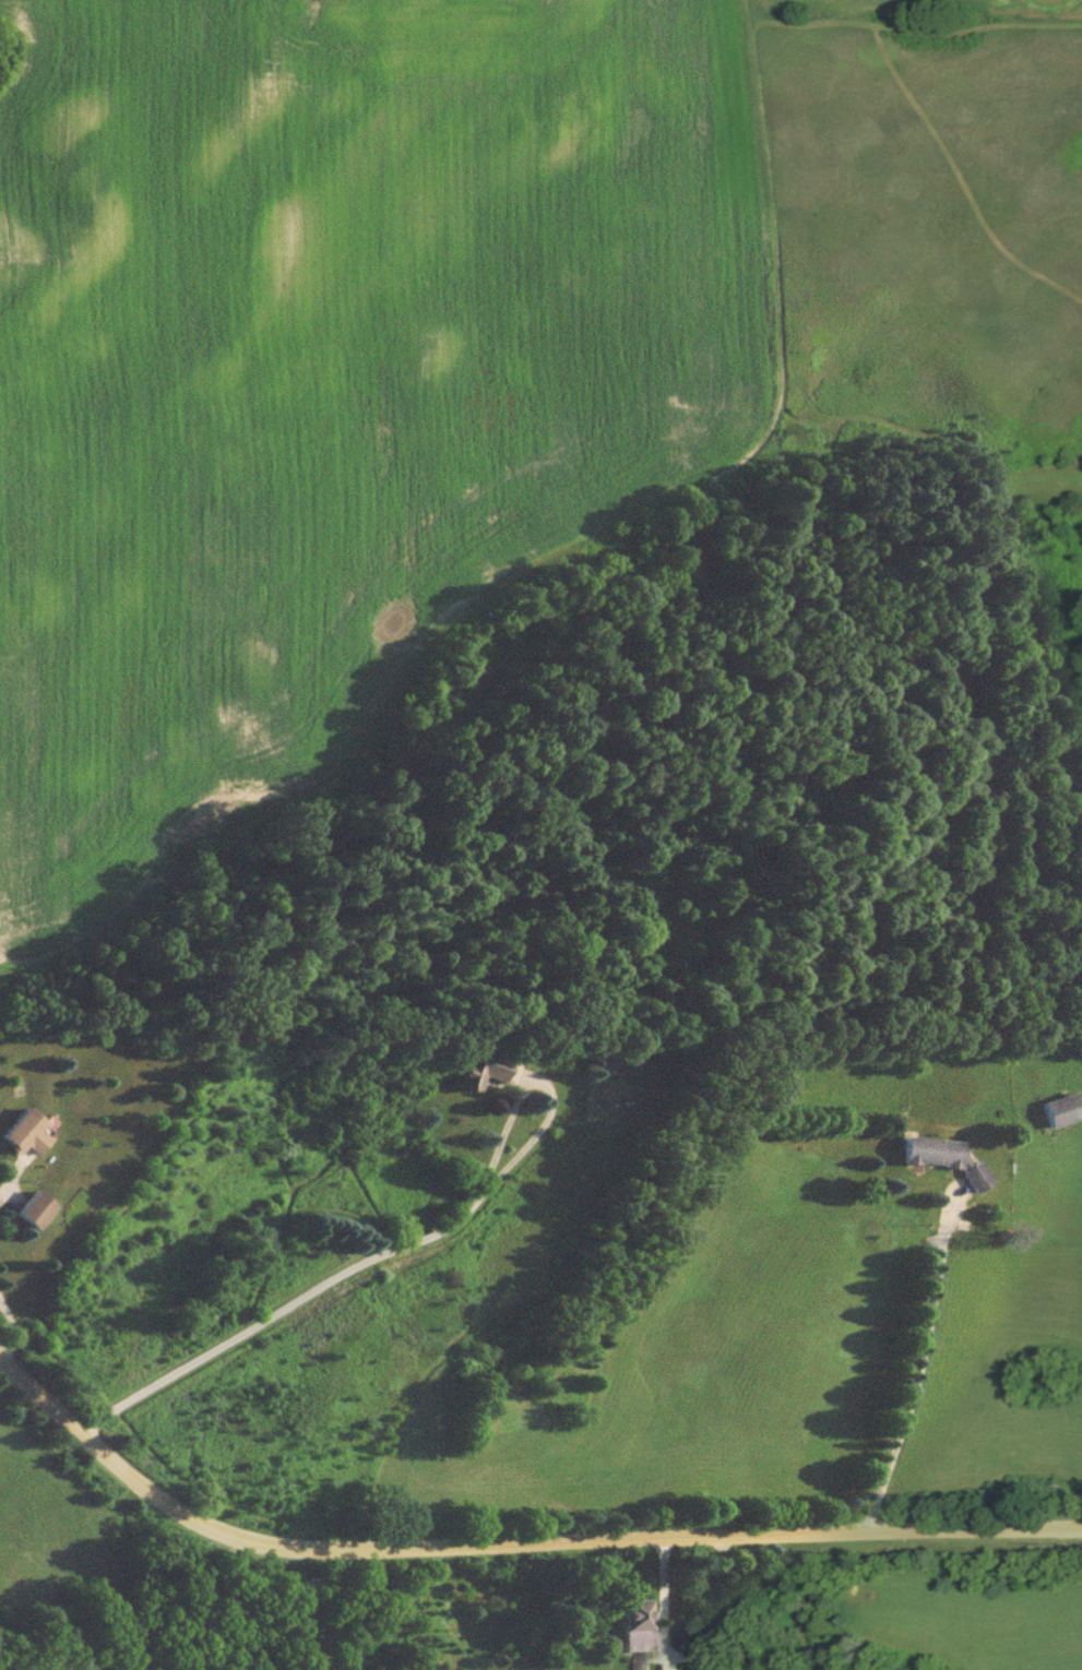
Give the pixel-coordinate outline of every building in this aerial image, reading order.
[(475,1099),(478,1083),(502,1088),(508,1061),(461,1051),(452,1094),(475,1099)] [(1079,1123),(1071,1097),(1035,1108),(1044,1135),(1079,1123)] [(44,1129),(25,1112),(0,1140),(0,1146),(17,1161),(25,1151),(38,1162),(51,1147),(38,1136),(44,1129)] [(897,1169),(958,1174),(971,1198),(990,1188),(977,1165),(967,1170),(959,1156),(960,1146),(899,1141),(897,1169)] [(51,1214),(33,1195),(10,1219),(28,1237),(51,1214)] [(614,1605),(613,1656),(636,1657),(636,1669),(650,1669),(650,1638),(640,1638),(641,1606),(614,1605)]
